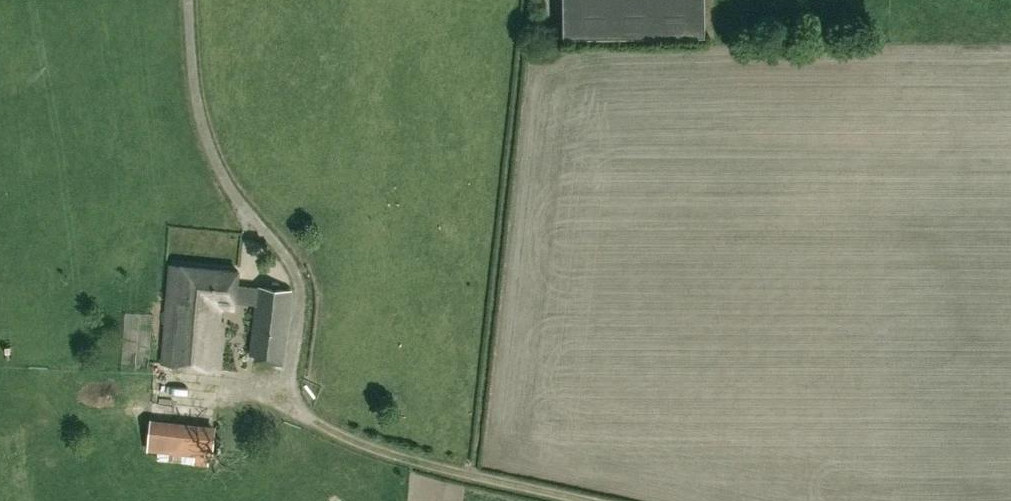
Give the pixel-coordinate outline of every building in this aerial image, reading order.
[(566,34),(706,32),(706,0),(566,0),(566,34)] [(261,286),(239,284),(240,270),(172,264),(164,362),(221,367),(226,300),(237,301),(238,291),(260,294),(253,353),(285,357),(293,289),(261,286)] [(211,453),(215,427),(152,418),(148,451),(158,452),(157,459),(209,466),(210,452),(211,453)]
